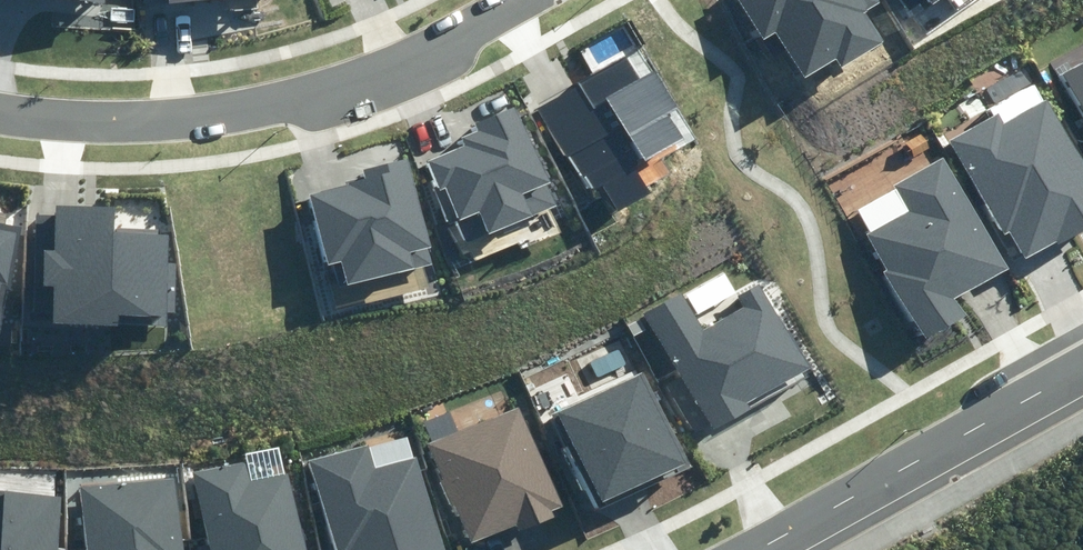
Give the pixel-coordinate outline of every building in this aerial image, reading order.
[(841,69),(885,42),(866,12),(880,4),(878,0),(740,0),(765,39),(776,32),(804,77),(834,58),(841,69)] [(909,8),(920,0),(903,0),(909,8)] [(1054,60),(1082,107),(1082,42),(1054,60)] [(603,183),(619,210),(651,191),(636,167),(684,138),(669,113),(677,108),(655,73),(640,82),(626,58),(537,110),(566,158),(570,155),(591,191),(603,183)] [(1028,259),(1082,228),(1082,158),(1049,99),(1006,123),(1000,112),(950,140),(1004,234),(1011,230),(1028,259)] [(455,220),(465,243),(555,205),(547,186),(549,184),(516,106),(477,123),(480,130),(463,138),(466,145),(428,161),(437,182),(429,186),(445,224),(455,220)] [(885,271),(925,340),(965,317),(954,299),(1010,267),(945,155),(894,185),(908,209),(868,232),(889,268),(885,271)] [(335,265),(341,286),(433,264),(408,159),(362,170),(365,181),(313,194),(330,266),(335,265)] [(54,312),(54,323),(119,326),(119,314),(165,317),(165,313),(175,314),(177,265),(168,265),(170,234),(115,232),(116,208),(57,205),(56,217),(38,216),(34,310),(54,312)] [(6,289),(10,290),(22,226),(0,222),(0,322),(6,289)] [(681,293),(646,313),(713,431),(751,409),(747,402),(809,367),(761,283),(738,296),(745,308),(703,332),(681,293)] [(557,412),(603,508),(689,468),(643,372),(557,412)] [(556,502),(517,402),(456,425),(430,436),(427,437),(441,473),(436,475),(447,502),(452,500),(467,537),(509,521),(511,528),(547,514),(545,507),(556,502)] [(456,425),(448,405),(422,416),(430,436),(456,425)] [(413,452),(373,462),(367,439),(307,455),(332,549),(438,549),(413,452)] [(285,467),(248,474),(245,457),(192,467),(206,538),(195,540),(198,549),(302,549),(285,467)] [(173,474),(80,481),(86,549),(179,549),(173,474)] [(57,491),(0,486),(0,549),(53,549),(57,491)]
